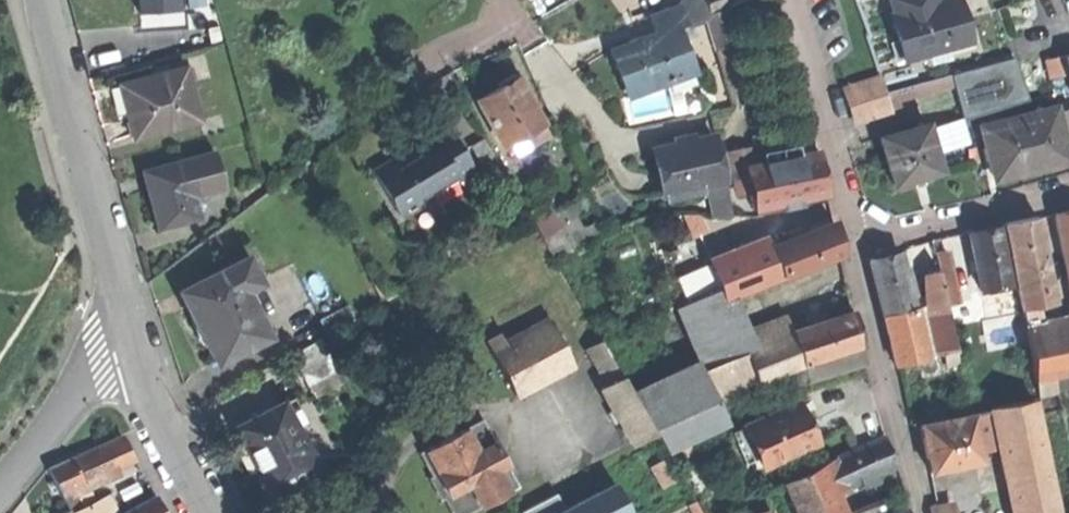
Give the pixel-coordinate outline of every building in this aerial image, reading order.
[(150,10),(189,9),(188,0),(150,0),(150,10)] [(710,12),(727,6),(725,0),(706,0),(710,12)] [(893,13),(891,13),(903,59),(918,55),(920,63),(977,48),(968,15),(962,17),(958,0),(938,0),(936,1),(936,0),(890,0),(893,13)] [(680,6),(652,16),(659,34),(677,28),(687,24),(680,6)] [(728,9),(707,16),(717,50),(738,43),(728,9)] [(682,43),(699,37),(693,22),(687,24),(677,28),(682,43)] [(641,41),(612,51),(628,94),(692,72),(682,43),(677,28),(659,34),(641,41)] [(967,117),(1030,99),(1018,54),(954,72),(967,117)] [(1064,56),(1046,60),(1050,79),(1068,74),(1066,64),(1064,56)] [(186,65),(119,83),(127,113),(133,139),(200,121),(186,65)] [(505,80),(498,84),(500,87),(517,78),(515,74),(505,80)] [(880,76),(845,87),(857,122),(891,110),(880,76)] [(500,87),(477,100),(504,147),(530,133),(544,125),(517,78),(500,87)] [(1054,106),(982,125),(995,178),(1027,170),(1068,159),(1061,133),(1055,110),(1054,106)] [(1055,110),(1061,133),(1068,131),(1068,107),(1055,110)] [(530,133),(536,143),(550,135),(544,125),(530,133)] [(374,169),(400,214),(421,202),(418,198),(457,175),(460,181),(475,172),(449,127),(434,136),(434,134),(417,144),(420,148),(410,154),(394,163),(391,159),(374,169)] [(935,133),(888,140),(894,188),(918,184),(942,181),(935,133)] [(654,148),(664,193),(704,184),(724,179),(719,156),(715,135),(654,148)] [(471,145),(486,173),(501,164),(485,137),(471,145)] [(754,146),(742,148),(746,167),(758,164),(754,146)] [(746,167),(742,148),(728,151),(734,179),(748,176),(746,167)] [(758,164),(746,167),(748,176),(755,208),(828,193),(824,173),(819,151),(758,164)] [(223,182),(215,152),(183,160),(191,191),(223,182)] [(183,159),(141,170),(149,198),(157,228),(199,217),(191,191),(183,160),(183,159)] [(704,184),(664,193),(666,200),(706,191),(704,184)] [(545,202),(528,211),(542,237),(560,227),(545,202)] [(1055,214),(1064,260),(1068,259),(1068,211),(1055,214)] [(1020,220),(1005,223),(1019,292),(1051,286),(1037,216),(1020,220)] [(837,240),(833,223),(772,248),(784,278),(840,256),(837,240)] [(969,231),(981,291),(1012,285),(1000,225),(985,228),(969,231)] [(772,248),(714,271),(715,272),(722,290),(726,301),(784,278),(772,248)] [(947,249),(937,251),(949,305),(958,303),(947,249)] [(901,251),(871,258),(879,292),(885,314),(914,307),(901,251)] [(246,258),(180,291),(198,326),(216,361),(266,335),(243,289),(258,281),(246,258)] [(939,269),(930,271),(932,308),(935,320),(936,329),(941,329),(952,326),(939,269)] [(702,277),(709,295),(722,290),(715,272),(702,277)] [(1019,292),(1026,328),(1044,325),(1040,303),(1053,300),(1051,286),(1019,292)] [(704,371),(748,354),(726,301),(722,290),(709,295),(677,307),(704,371)] [(346,305),(320,319),(327,333),(354,319),(346,305)] [(885,314),(896,362),(918,357),(914,307),(885,314)] [(862,341),(855,312),(791,331),(793,336),(803,366),(807,380),(866,361),(862,341)] [(1025,348),(1017,312),(988,319),(996,355),(1025,348)] [(988,319),(952,326),(957,350),(960,362),(996,355),(988,319)] [(551,320),(493,351),(516,394),(574,364),(551,320)] [(1025,329),(1035,379),(1054,375),(1068,372),(1068,320),(1044,325),(1026,328),(1025,329)] [(952,326),(941,329),(946,352),(957,350),(952,326)] [(748,354),(704,371),(718,400),(803,366),(793,336),(748,354)] [(322,338),(293,353),(309,384),(338,369),(322,338)] [(607,380),(624,370),(604,338),(587,348),(607,380)] [(682,381),(698,414),(720,404),(718,400),(704,371),(682,381)] [(623,375),(603,386),(636,445),(656,433),(638,402),(623,375)] [(1035,379),(1038,395),(1058,391),(1054,375),(1035,379)] [(656,433),(698,414),(682,381),(638,402),(656,433)] [(992,407),(1014,511),(1014,512),(1059,512),(1034,398),(992,407)] [(795,417),(804,413),(798,400),(790,404),(795,417)] [(284,402),(236,427),(254,461),(270,493),(318,468),(284,402)] [(698,414),(706,430),(727,420),(720,404),(698,414)] [(790,404),(745,424),(763,465),(817,442),(809,423),(804,413),(795,417),(790,404)] [(992,449),(985,412),(971,414),(978,452),(992,449)] [(706,430),(698,414),(656,433),(663,450),(706,430)] [(971,414),(920,423),(924,448),(929,470),(979,461),(978,452),(971,414)] [(483,420),(427,450),(440,474),(487,449),(496,444),(483,420)] [(756,468),(763,465),(745,424),(731,430),(746,463),(752,460),(756,468)] [(129,448),(122,434),(72,459),(79,473),(85,485),(116,469),(135,460),(129,448)] [(892,452),(885,437),(834,459),(846,487),(897,466),(892,452)] [(498,469),(507,463),(497,444),(496,444),(487,449),(498,469)] [(440,474),(451,494),(470,483),(498,469),(487,449),(440,474)] [(72,459),(50,470),(57,484),(79,473),(72,459)] [(846,487),(834,459),(819,465),(831,494),(846,487)] [(498,469),(510,492),(520,486),(507,463),(498,469)] [(784,480),(798,512),(839,512),(831,494),(819,465),(784,480)] [(57,484),(67,503),(78,497),(80,496),(80,494),(119,475),(116,469),(85,485),(79,473),(57,484)] [(470,483),(483,506),(510,492),(498,469),(470,483)] [(440,474),(434,477),(439,486),(445,497),(451,494),(440,474)] [(566,503),(561,492),(523,508),(525,512),(638,512),(622,478),(566,503)] [(461,512),(471,512),(483,506),(470,483),(451,494),(461,512)] [(74,512),(116,512),(108,496),(83,508),(74,512)] [(83,508),(78,497),(67,503),(71,512),(72,512),(74,512),(83,508)] [(161,510),(155,497),(125,512),(163,512),(161,510)] [(881,501),(867,507),(869,512),(883,512),(885,512),(881,501)]
